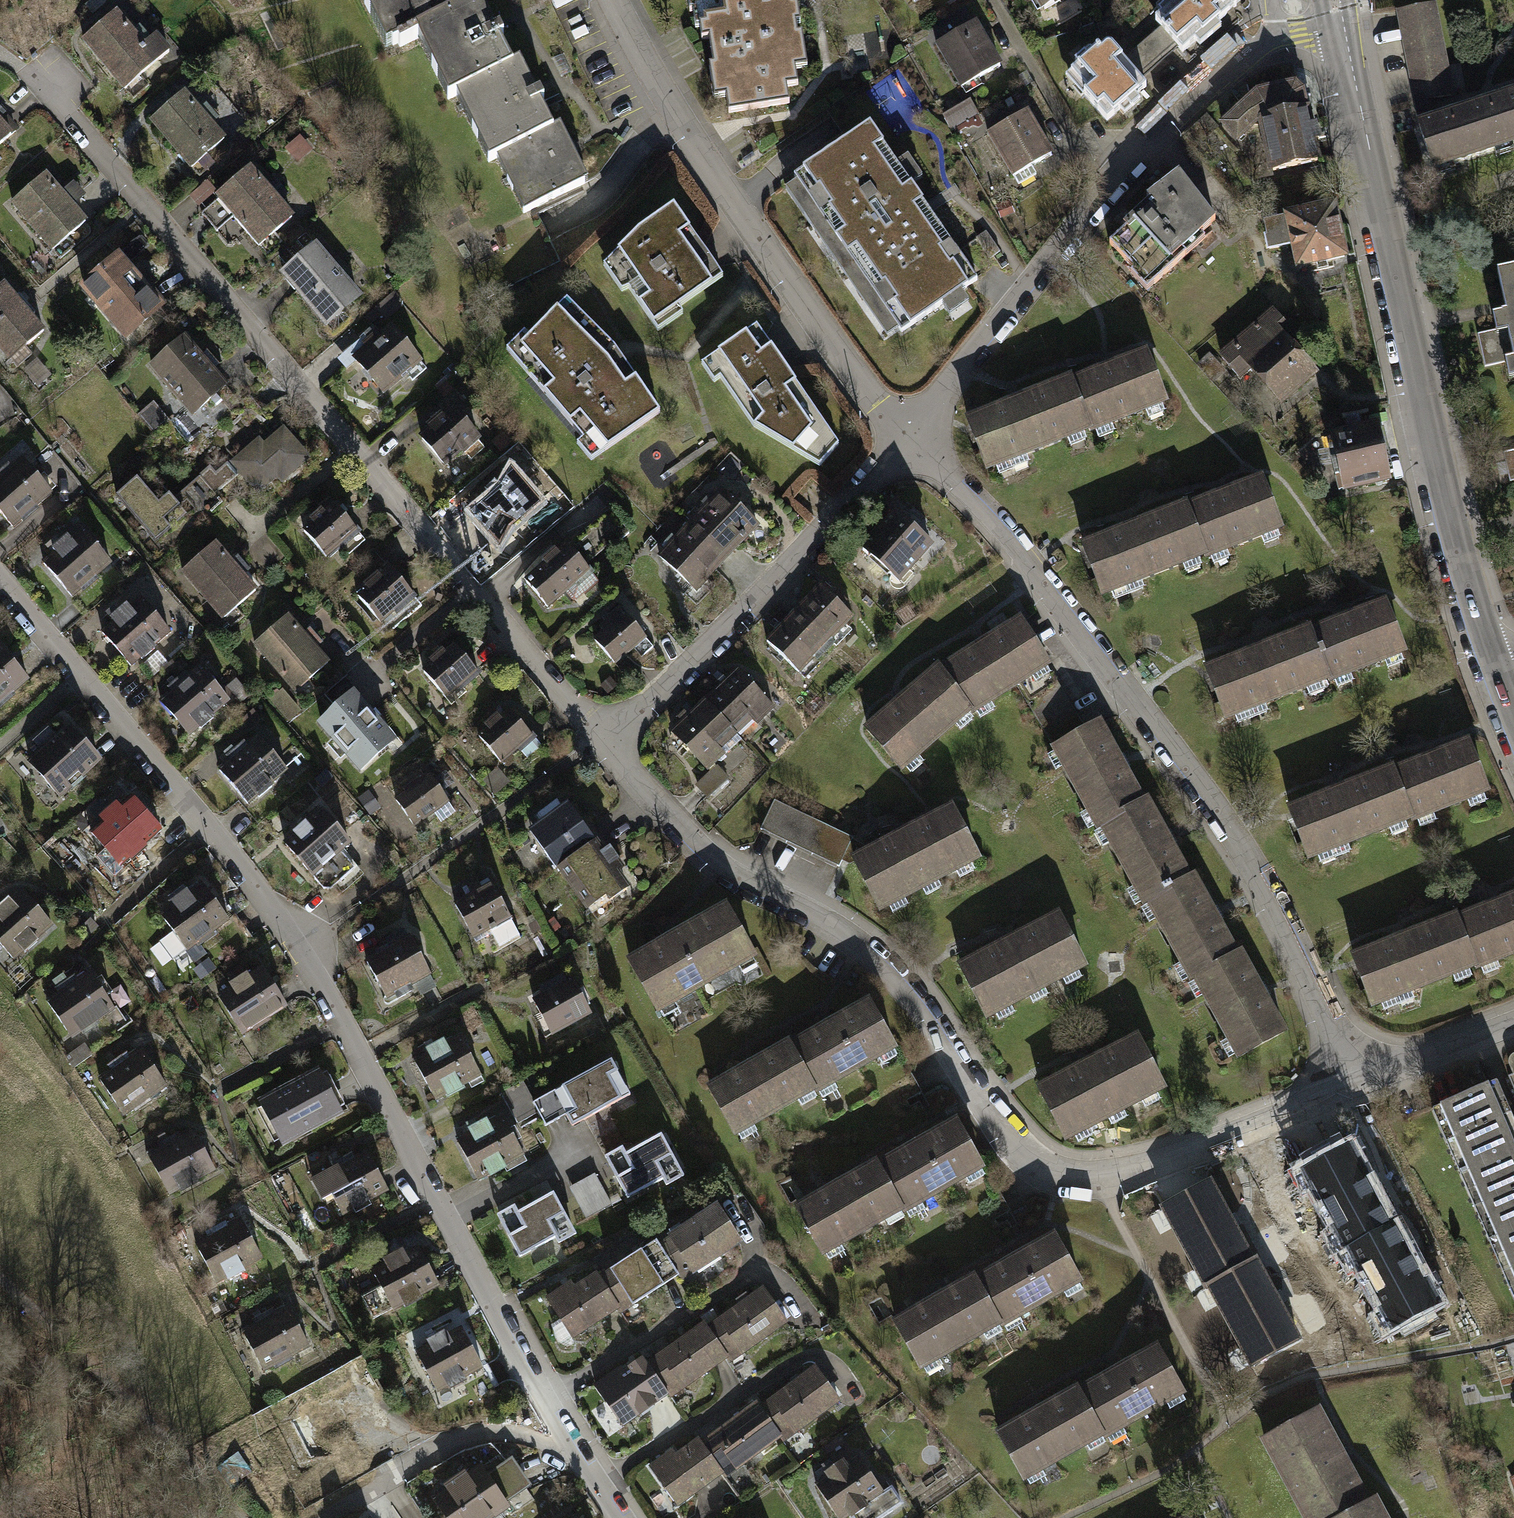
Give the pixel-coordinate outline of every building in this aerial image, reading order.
[(379,44),(389,39),(393,46),(411,38),(441,99),(451,94),(484,161),(493,156),(520,211),(584,181),(556,125),(546,130),(534,104),(539,101),(535,93),(529,96),(514,63),(505,67),(492,40),(495,39),(491,30),(487,32),(472,0),(470,0),(441,14),(434,0),(358,0),(379,44)] [(683,6),(692,5),(695,42),(706,41),(711,99),(718,98),(719,112),(782,107),(780,87),(795,86),(793,69),(802,68),(796,2),(796,0),(682,0),(683,6)] [(1044,8),(1058,0),(1039,0),(1044,8)] [(1154,20),(1159,25),(1175,45),(1181,51),(1194,40),(1200,46),(1220,29),(1214,23),(1241,0),(1174,0),(1158,14),(1159,16),(1154,20)] [(1430,0),(1429,0),(1394,7),(1413,102),(1450,94),(1430,0)] [(109,9),(74,38),(114,88),(162,49),(149,34),(138,44),(109,9)] [(974,22),(933,46),(959,90),(1000,66),(974,22)] [(1175,45),(1159,25),(1120,58),(1136,76),(1175,45)] [(1076,66),(1065,76),(1080,96),(1084,94),(1104,120),(1118,109),(1123,115),(1138,102),(1133,95),(1144,85),(1136,76),(1120,58),(1110,46),(1104,46),(1092,52),(1089,49),(1072,62),(1076,66)] [(1236,107),(1218,124),(1232,140),(1253,121),(1257,120),(1302,111),(1297,90),(1291,83),(1238,95),(1236,107)] [(1416,117),(1433,168),(1513,142),(1513,86),(1416,117)] [(177,92),(144,120),(185,169),(219,140),(177,92)] [(1026,111),(990,132),(1015,175),(1051,154),(1026,111)] [(1268,171),(1313,161),(1309,143),(1315,142),(1312,126),(1306,127),(1302,111),(1257,120),(1268,171)] [(870,124),(795,175),(784,183),(889,336),(900,328),(903,332),(944,304),(953,317),(972,304),(963,291),(978,281),(928,207),(870,124)] [(286,216),(243,169),(208,201),(250,248),(286,216)] [(0,206),(41,254),(80,221),(67,206),(79,196),(67,183),(55,193),(39,173),(0,206)] [(1134,223),(1110,246),(1135,272),(1131,278),(1145,294),(1203,240),(1199,236),(1216,223),(1198,200),(1176,173),(1142,198),(1151,208),(1134,223)] [(1340,257),(1329,207),(1259,222),(1265,249),(1289,244),(1294,267),(1340,257)] [(717,279),(667,209),(632,237),(597,268),(614,293),(621,290),(651,333),(677,314),(672,308),(717,279)] [(354,299),(310,245),(273,276),(317,329),(354,299)] [(126,279),(110,261),(77,290),(119,338),(153,309),(139,293),(145,288),(133,274),(126,279)] [(1496,272),(1503,305),(1505,314),(1507,313),(1510,325),(1476,333),(1483,366),(1513,360),(1513,268),(1496,272)] [(0,289),(0,362),(37,330),(24,316),(28,312),(13,295),(9,299),(0,289)] [(608,349),(559,306),(525,339),(518,333),(501,352),(577,441),(571,447),(584,464),(651,416),(608,349)] [(1270,312),(1218,357),(1234,376),(1248,364),(1275,396),(1289,383),(1294,389),(1308,376),(1277,339),(1287,331),(1270,312)] [(839,446),(756,326),(703,364),(716,381),(721,378),(757,432),(820,468),(839,446)] [(419,365),(388,329),(346,366),(377,401),(419,365)] [(195,358),(177,337),(141,368),(184,418),(220,387),(206,372),(212,366),(201,353),(195,358)] [(1070,384),(1088,426),(1090,432),(1164,401),(1144,353),(1070,384)] [(28,370),(40,385),(54,374),(41,359),(28,370)] [(987,468),(1088,426),(1070,384),(1068,380),(968,421),(987,468)] [(450,412),(413,440),(436,470),(473,442),(450,412)] [(247,418),(212,447),(250,493),(285,464),(247,418)] [(1381,426),(1328,436),(1338,484),(1390,474),(1381,426)] [(1500,453),(1506,482),(1513,480),(1513,450),(1500,453)] [(0,479),(0,511),(10,524),(55,488),(29,455),(0,479)] [(145,463),(110,494),(152,540),(187,509),(145,463)] [(484,500),(475,507),(496,533),(528,507),(502,474),(478,493),(484,500)] [(1261,481),(1186,510),(1203,553),(1205,557),(1279,527),(1261,481)] [(715,494),(657,554),(695,590),(753,529),(715,494)] [(304,526),(296,533),(319,561),(336,547),(343,555),(359,541),(328,504),(316,514),(314,511),(301,522),(304,526)] [(1101,594),(1203,553),(1186,510),(1185,506),(1082,546),(1101,594)] [(893,513),(859,550),(899,588),(934,551),(893,513)] [(77,526),(38,559),(72,599),(111,565),(77,526)] [(210,543),(171,576),(211,624),(250,591),(210,543)] [(536,567),(519,582),(544,611),(586,574),(560,545),(551,553),(549,550),(533,564),(536,567)] [(361,593),(350,601),(378,637),(414,609),(382,569),(357,588),(361,593)] [(813,583),(760,643),(802,680),(855,620),(813,583)] [(136,601),(93,636),(122,670),(164,635),(136,601)] [(1385,605),(1312,634),(1328,676),(1330,680),(1404,651),(1385,605)] [(597,633),(588,640),(610,667),(642,641),(614,608),(600,619),(603,622),(594,629),(597,633)] [(283,617),(245,650),(284,695),(322,663),(283,617)] [(1019,619),(940,670),(968,709),(970,712),(1017,682),(1043,665),(1046,662),(1019,619)] [(1224,717),(1328,676),(1312,634),(1309,628),(1205,669),(1224,717)] [(453,641),(421,667),(449,700),(480,673),(453,641)] [(22,681),(0,654),(0,699),(22,681)] [(737,665),(705,696),(743,734),(775,703),(737,665)] [(1083,730),(1043,665),(1017,682),(1056,745),(1083,730)] [(200,666),(160,700),(189,734),(229,700),(200,666)] [(899,769),(968,709),(940,670),(938,666),(865,728),(899,769)] [(295,713),(277,691),(272,695),(270,693),(263,699),(283,723),(295,713)] [(354,691),(318,721),(357,769),(393,739),(354,691)] [(707,769),(743,734),(705,696),(670,730),(707,769)] [(511,708),(480,734),(503,762),(520,749),(522,752),(537,740),(511,708)] [(1097,826),(1101,824),(1142,801),(1098,722),(1083,730),(1056,745),(1053,747),(1097,826)] [(65,726),(20,764),(51,800),(96,763),(65,726)] [(258,734),(219,766),(245,798),(248,802),(287,770),(258,734)] [(1466,743),(1393,773),(1410,814),(1413,819),(1486,789),(1466,743)] [(719,763),(697,781),(710,797),(732,779),(719,763)] [(1308,856),(1410,814),(1393,773),(1392,768),(1290,810),(1308,856)] [(405,791),(396,797),(415,825),(449,803),(430,774),(424,778),(421,773),(401,785),(405,791)] [(380,806),(368,789),(357,797),(369,814),(380,806)] [(96,824),(87,831),(103,849),(94,857),(110,875),(128,860),(131,863),(149,848),(146,844),(160,832),(131,798),(119,808),(115,803),(108,809),(100,800),(86,812),(96,824)] [(559,868),(598,840),(569,799),(530,827),(559,868)] [(848,838),(770,799),(756,828),(834,866),(848,838)] [(1145,901),(1148,899),(1189,877),(1145,799),(1142,801),(1101,824),(1145,901)] [(948,808),(850,858),(875,907),(973,857),(948,808)] [(326,809),(286,844),(313,875),(316,874),(325,885),(333,886),(354,867),(342,852),(353,841),(326,809)] [(606,851),(598,840),(559,868),(593,914),(631,887),(618,869),(623,865),(611,848),(606,851)] [(1192,977),(1194,975),(1235,953),(1192,875),(1189,877),(1148,899),(1192,977)] [(169,903),(155,913),(183,950),(229,916),(201,878),(188,887),(185,882),(165,897),(169,903)] [(490,882),(455,901),(475,937),(490,929),(497,945),(518,933),(509,917),(490,882)] [(9,961),(48,927),(16,891),(4,901),(2,898),(0,900),(0,951),(9,961)] [(1458,920),(1475,963),(1476,967),(1513,952),(1513,897),(1458,920)] [(722,907),(620,964),(651,1020),(753,964),(722,907)] [(982,1015),(1080,964),(1055,915),(956,966),(982,1015)] [(1372,1004),(1475,963),(1458,920),(1456,915),(1353,956),(1372,1004)] [(410,936),(365,961),(385,997),(430,972),(410,936)] [(1238,951),(1235,953),(1194,975),(1240,1056),(1283,1032),(1238,951)] [(227,985),(214,993),(238,1032),(285,1003),(261,963),(246,972),(244,968),(224,981),(227,985)] [(56,991),(43,1000),(70,1037),(113,1006),(87,969),(76,977),(71,971),(64,976),(59,970),(48,979),(56,991)] [(574,973),(530,998),(550,1033),(594,1008),(574,973)] [(871,988),(792,1032),(821,1083),(900,1039),(871,988)] [(735,1130),(821,1083),(792,1032),(707,1079),(735,1130)] [(428,1053),(413,1061),(433,1097),(478,1072),(458,1037),(448,1042),(444,1035),(424,1046),(428,1053)] [(1061,1136),(1158,1086),(1133,1037),(1035,1087),(1061,1136)] [(108,1068),(94,1076),(119,1114),(163,1085),(138,1047),(127,1054),(123,1048),(104,1061),(108,1068)] [(1510,1052),(1506,1054),(1503,1058),(1504,1063),(1508,1074),(1503,1076),(1513,1101),(1513,1050),(1510,1052)] [(613,1056),(553,1088),(566,1112),(571,1122),(631,1091),(613,1056)] [(289,1084),(274,1093),(295,1132),(343,1106),(321,1066),(309,1073),(305,1066),(285,1077),(289,1084)] [(521,1079),(496,1092),(515,1127),(539,1114),(531,1099),(521,1079)] [(1484,1084),(1436,1104),(1513,1286),(1513,1152),(1513,1150),(1513,1132),(1506,1135),(1484,1084)] [(566,1112),(553,1088),(531,1099),(539,1114),(544,1124),(566,1112)] [(501,1114),(457,1138),(476,1174),(521,1149),(501,1114)] [(955,1118),(876,1161),(905,1213),(984,1169),(955,1118)] [(158,1146),(145,1153),(167,1193),(214,1168),(191,1127),(178,1134),(175,1129),(155,1141),(158,1146)] [(624,1143),(604,1154),(627,1194),(662,1175),(667,1184),(686,1173),(662,1129),(627,1149),(624,1143)] [(1346,1249),(1351,1247),(1390,1226),(1349,1148),(1305,1171),(1346,1249)] [(368,1152),(311,1179),(321,1200),(333,1195),(342,1214),(387,1192),(368,1152)] [(819,1260),(905,1213),(876,1161),(791,1209),(819,1260)] [(593,1171),(566,1185),(582,1217),(609,1203),(593,1171)] [(1206,1286),(1209,1284),(1250,1262),(1208,1184),(1164,1208),(1206,1286)] [(514,1201),(494,1212),(517,1253),(553,1233),(557,1242),(577,1231),(552,1187),(518,1207),(514,1201)] [(674,1229),(658,1239),(679,1272),(682,1276),(745,1236),(721,1199),(674,1229)] [(240,1217),(192,1245),(213,1283),(262,1256),(240,1217)] [(1390,1226),(1351,1247),(1393,1327),(1437,1304),(1395,1224),(1390,1226)] [(1054,1230),(975,1274),(1004,1325),(1083,1281),(1054,1230)] [(633,1250),(598,1272),(619,1305),(622,1309),(679,1272),(658,1239),(656,1235),(633,1250)] [(384,1262),(372,1269),(394,1309),(441,1284),(419,1244),(406,1251),(402,1244),(381,1256),(384,1262)] [(1250,1262),(1209,1284),(1252,1363),(1297,1339),(1254,1260),(1250,1262)] [(570,1337),(619,1305),(598,1272),(596,1269),(571,1284),(568,1279),(566,1280),(543,1294),(570,1337)] [(918,1372),(1004,1325),(975,1274),(890,1321),(918,1372)] [(764,1282),(706,1323),(729,1355),(730,1357),(788,1317),(764,1282)] [(288,1306),(239,1333),(261,1372),(310,1345),(288,1306)] [(703,1319),(645,1359),(667,1390),(671,1396),(729,1355),(706,1323),(703,1319)] [(429,1343),(412,1352),(434,1391),(481,1365),(460,1327),(450,1332),(446,1326),(425,1337),(429,1343)] [(1155,1339),(1082,1379),(1110,1431),(1183,1390),(1155,1339)] [(621,1423),(667,1390),(645,1359),(642,1354),(620,1369),(617,1364),(592,1382),(621,1423)] [(816,1363),(760,1404),(782,1435),(785,1439),(841,1399),(816,1363)] [(1019,1481),(1110,1431),(1082,1379),(990,1430),(1019,1481)] [(313,1458),(360,1434),(338,1389),(291,1413),(313,1458)] [(756,1399),(699,1439),(721,1471),(725,1476),(782,1435),(760,1404),(756,1399)] [(1368,1503),(1316,1408),(1263,1436),(1308,1517),(1340,1517),(1368,1503)] [(675,1504),(721,1471),(699,1439),(696,1436),(675,1451),(672,1447),(647,1464),(675,1504)] [(234,1452),(216,1465),(232,1487),(250,1475),(234,1452)] [(813,1483),(837,1517),(840,1517),(880,1492),(856,1455),(844,1463),(841,1458),(820,1471),(823,1476),(813,1483)] [(513,1462),(489,1477),(506,1504),(530,1489),(513,1462)] [(450,1517),(493,1517),(508,1509),(506,1504),(489,1477),(485,1470),(438,1499),(450,1517)] [(1340,1517),(1384,1517),(1374,1500),(1368,1503),(1340,1517)]
